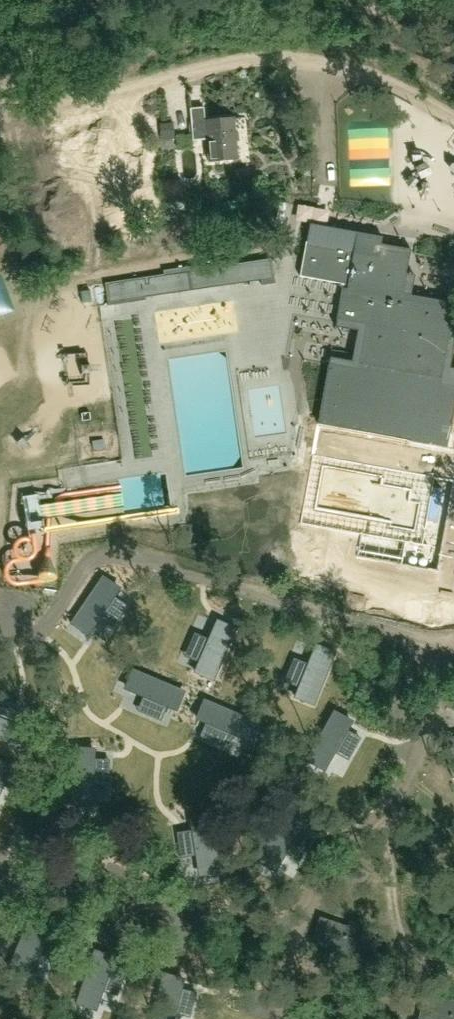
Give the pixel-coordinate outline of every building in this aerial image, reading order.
[(234,118),(206,121),(205,121),(204,108),(189,109),(193,141),(207,140),(209,162),(238,160),(234,118)] [(300,277),(343,284),(336,326),(364,331),(358,369),(329,364),(318,424),(409,441),(403,473),(447,481),(453,441),(453,425),(452,425),(453,411),(453,369),(448,368),(447,369),(443,368),(446,353),(451,354),(453,340),(453,326),(451,325),(453,309),(453,303),(402,294),(410,250),(380,244),(379,252),(354,248),(356,233),(325,228),(309,225),(306,242),(304,255),(300,277)] [(164,276),(104,284),(107,306),(145,300),(145,296),(261,281),(261,286),(275,284),(272,260),(237,265),(236,261),(164,271),(164,276)] [(13,336),(0,297),(0,340),(13,336)] [(387,465),(353,469),(358,511),(392,507),(387,465)] [(39,501),(38,497),(22,499),(27,543),(44,540),(39,501)] [(126,631),(140,617),(124,601),(110,615),(126,631)] [(220,683),(210,685),(216,709),(226,706),(220,683)] [(340,950),(352,954),(362,925),(350,921),(348,927),(320,916),(312,940),(324,944),(326,938),(342,944),(340,950)] [(424,995),(418,1018),(453,1018),(453,1001),(424,995)]
